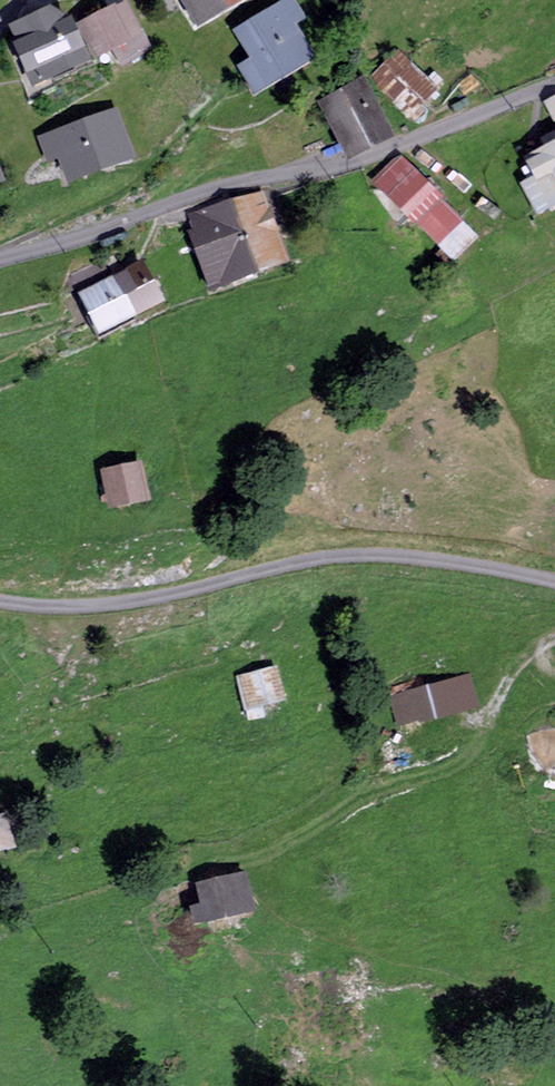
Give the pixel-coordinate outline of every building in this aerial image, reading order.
[(222,0),(192,0),(203,18),(225,4),(222,0)] [(237,31),(255,60),(243,67),(256,87),(308,55),(291,26),(302,19),(291,0),(287,0),(237,31)] [(68,22),(51,8),(11,26),(19,43),(15,45),(32,82),(84,58),(68,22)] [(130,9),(112,12),(126,40),(141,33),(130,9)] [(126,40),(112,12),(83,26),(97,55),(113,47),(118,57),(129,52),(124,41),(126,40)] [(438,95),(432,89),(441,80),(435,74),(426,83),(396,54),(374,76),(408,113),(425,97),(430,102),(438,95)] [(391,131),(364,77),(326,96),(353,151),(391,131)] [(60,136),(73,171),(123,153),(110,117),(60,136)] [(554,197),(554,133),(543,139),(550,152),(536,160),(544,175),(524,186),(535,207),(554,197)] [(415,219),(436,199),(398,161),(379,183),(415,219)] [(436,199),(415,219),(444,248),(438,255),(446,263),(452,257),(473,237),(441,205),(446,199),(441,194),(436,199)] [(232,201),(254,265),(278,256),(262,213),(269,210),(264,195),(233,201),(232,201)] [(254,265),(232,201),(192,214),(200,235),(197,236),(213,281),(254,265)] [(141,269),(86,297),(103,327),(157,298),(141,269)] [(143,499),(137,468),(108,474),(110,483),(100,485),(104,502),(113,500),(114,504),(143,499)] [(274,669),(240,678),(251,719),(264,715),(260,702),(282,696),(274,669)] [(442,685),(413,692),(421,720),(449,712),(442,685)] [(531,732),(532,763),(554,762),(554,731),(531,732)] [(0,820),(0,850),(11,847),(4,819),(0,820)] [(245,877),(202,887),(206,906),(193,909),(196,922),(253,908),(245,877)]
